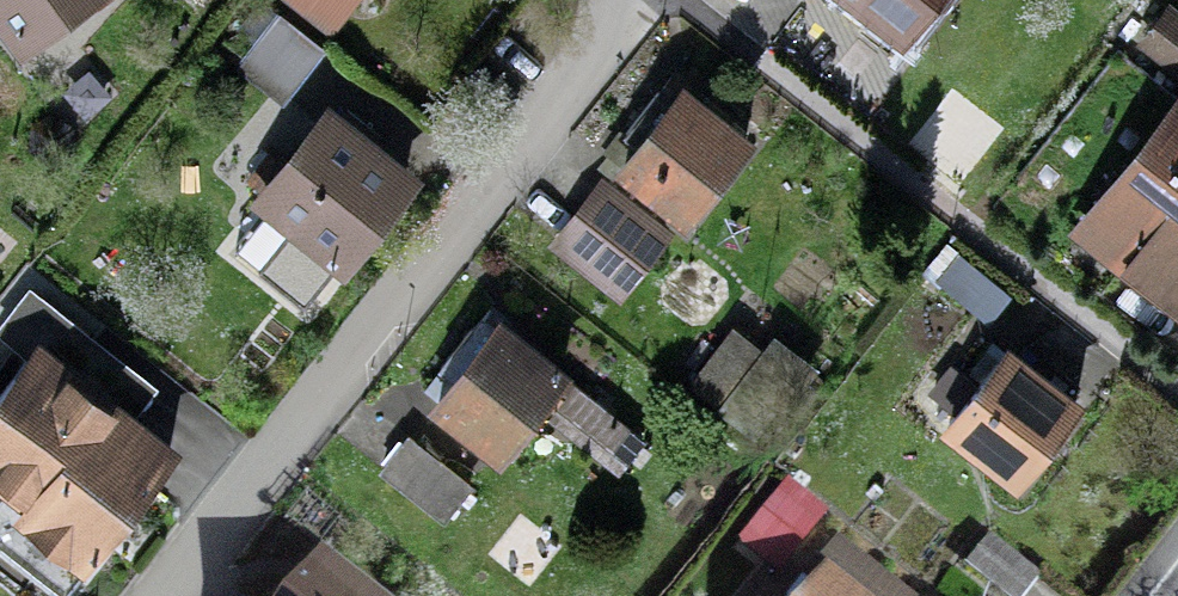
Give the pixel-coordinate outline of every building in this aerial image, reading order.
[(23,39),(75,0),(0,0),(0,8),(23,39)] [(330,30),(353,0),(289,0),(330,30)] [(907,32),(932,0),(865,0),(907,32)] [(318,44),(262,1),(241,28),(257,40),(241,60),(281,91),(318,44)] [(1168,9),(1145,39),(1177,64),(1177,16),(1168,9)] [(1118,47),(992,205),(1084,279),(1110,247),(1177,301),(1177,95),(1118,47)] [(641,142),(625,163),(690,212),(745,141),(682,92),(674,102),(659,90),(628,131),(641,142)] [(406,176),(330,115),(265,195),(342,256),(406,176)] [(661,230),(605,187),(561,245),(617,288),(661,230)] [(32,292),(7,324),(36,346),(0,392),(0,473),(31,496),(0,536),(0,537),(63,586),(170,448),(71,372),(95,341),(32,292)] [(562,375),(498,325),(489,336),(474,325),(443,365),(457,376),(439,399),(504,450),(562,375)] [(1076,403),(1006,350),(951,422),(1020,475),(1076,403)] [(470,485),(409,437),(383,469),(444,518),(470,485)] [(990,537),(969,564),(1010,595),(1023,595),(1039,575),(990,537)] [(319,566),(295,595),(357,595),(319,566)] [(765,576),(749,595),(845,595),(824,580),(818,587),(805,576),(790,595),(765,576)]
